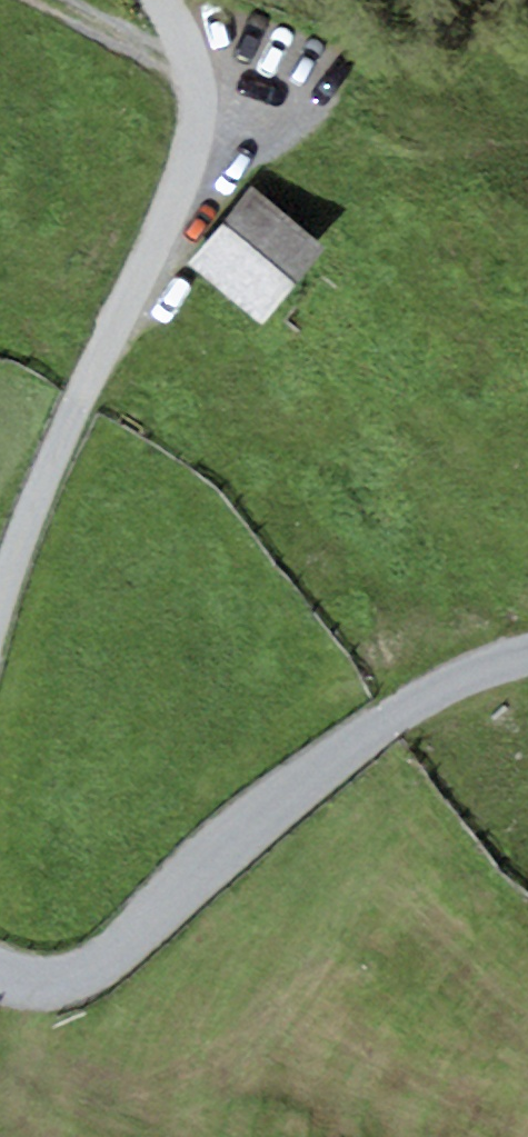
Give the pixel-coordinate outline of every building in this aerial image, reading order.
[(263,327),(327,248),(249,186),(186,265),(263,327)]
